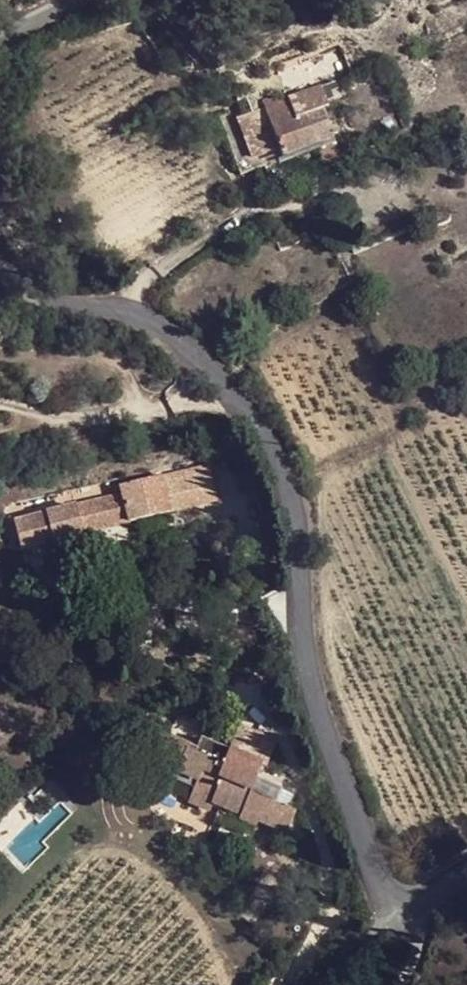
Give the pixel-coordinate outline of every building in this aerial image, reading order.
[(286,99),(236,119),(250,157),(278,146),(282,156),(313,144),(332,136),(320,107),(310,112),(305,98),(289,105),(286,99)] [(250,157),(236,119),(218,126),(237,173),(253,167),(250,157)] [(341,158),(332,136),(313,144),(323,167),(341,158)] [(85,534),(130,522),(218,500),(210,469),(188,475),(186,470),(122,487),(123,494),(15,523),(22,550),(85,534)] [(132,528),(130,522),(85,534),(85,540),(132,528)] [(214,750),(216,746),(203,740),(198,751),(168,739),(160,760),(164,763),(159,775),(193,790),(189,802),(210,810),(214,803),(241,814),(239,819),(256,825),(258,822),(285,834),(295,813),(286,809),(291,796),(255,779),(246,776),(252,764),(259,767),(262,768),(273,741),(238,727),(227,751),(226,755),(214,750)] [(227,751),(216,746),(214,750),(226,755),(227,751)] [(255,779),(259,767),(252,764),(246,776),(255,779)] [(29,794),(32,799),(44,792),(38,787),(29,794)]
